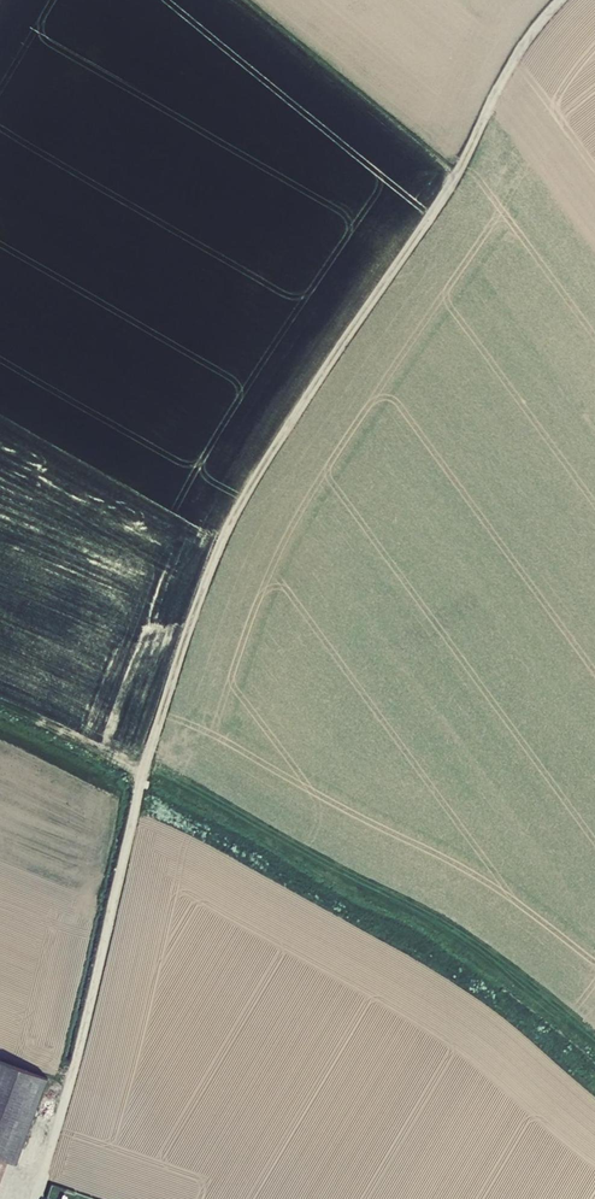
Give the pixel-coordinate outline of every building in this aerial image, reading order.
[(46,1073),(0,1059),(0,1178),(6,1159),(19,1163),(46,1073)]
